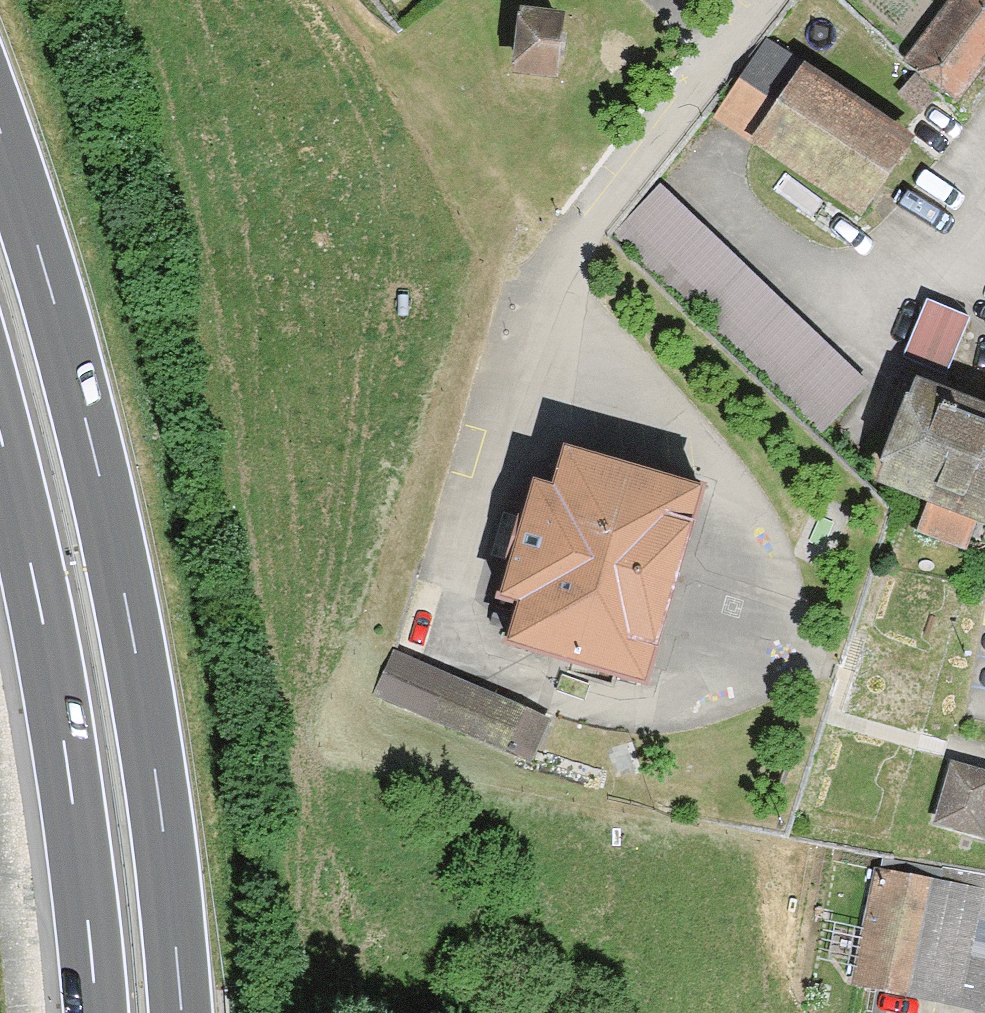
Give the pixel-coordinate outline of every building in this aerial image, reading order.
[(903,66),(947,0),(834,0),(903,66)] [(903,66),(958,104),(984,64),(984,0),(949,0),(903,66)] [(552,70),(555,8),(514,6),(511,68),(552,70)] [(921,154),(772,38),(713,122),(864,231),(921,154)] [(933,289),(908,345),(950,364),(976,308),(933,289)] [(907,377),(876,484),(984,516),(984,399),(907,377)] [(507,641),(646,681),(702,486),(566,447),(555,485),(534,479),(500,594),(519,599),(507,641)] [(554,719),(401,653),(382,697),(535,763),(554,719)] [(952,761),(934,825),(984,839),(984,771),(952,761)] [(876,866),(853,982),(984,1008),(984,874),(942,866),(939,879),(876,866)]
